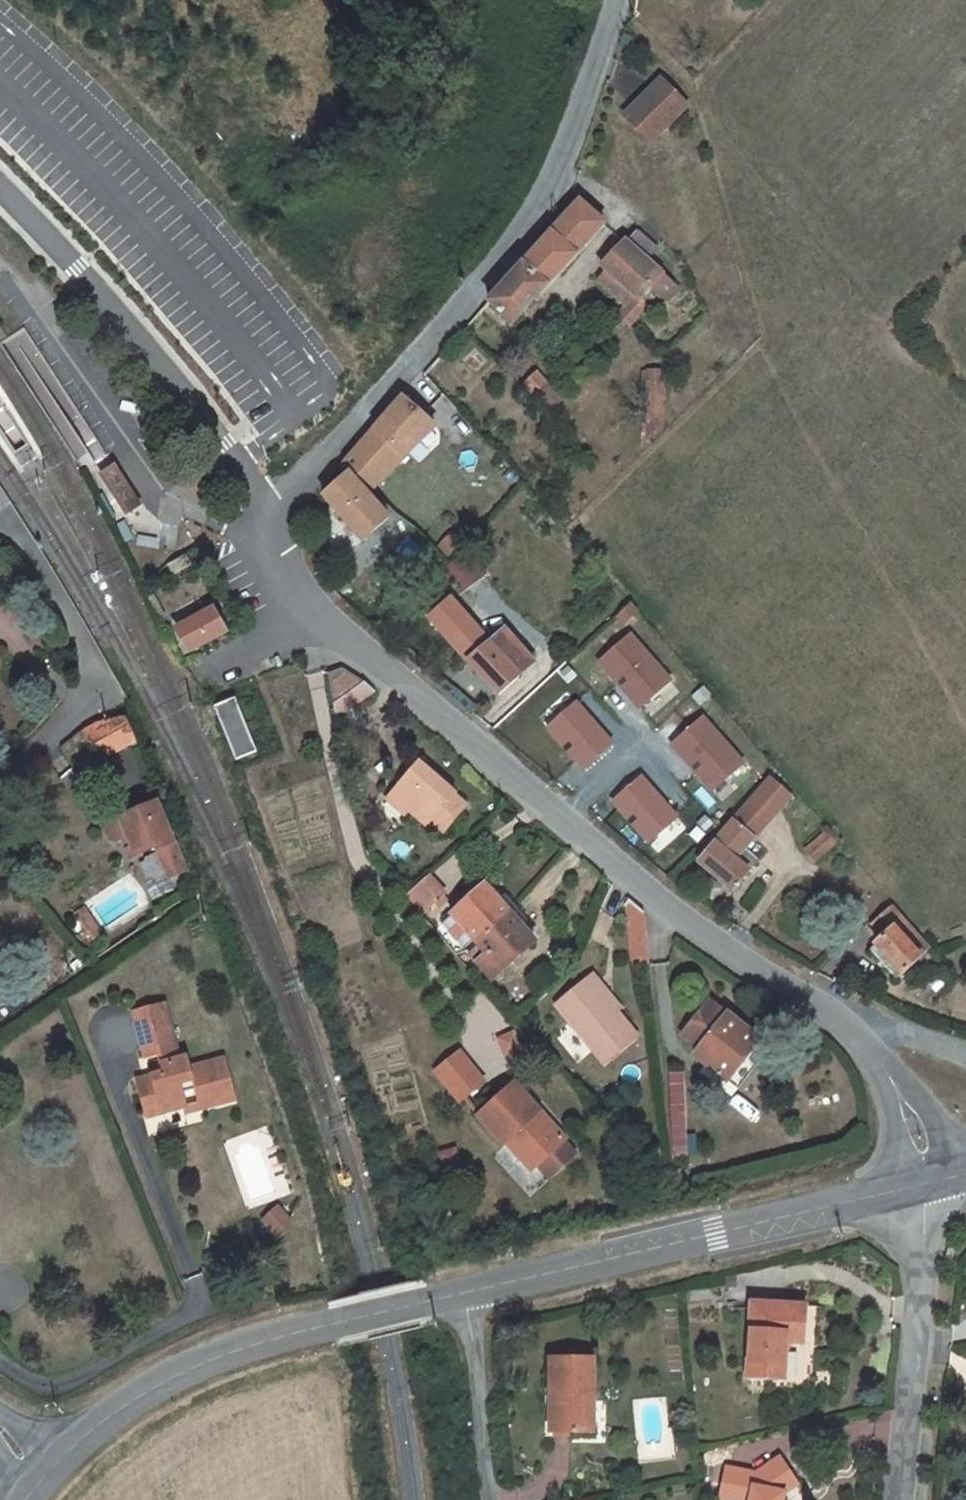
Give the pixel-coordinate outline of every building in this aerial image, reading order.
[(656,87),(631,111),(626,116),(652,144),(689,109),(662,82),(656,87)] [(581,205),(555,232),(491,302),(514,324),(604,225),(581,205)] [(656,251),(637,234),(606,268),(608,269),(649,306),(660,294),(669,302),(679,291),(648,262),(656,251)] [(618,314),(626,321),(631,326),(649,306),(608,269),(597,282),(624,307),(618,314)] [(664,374),(649,375),(650,440),(664,425),(664,374)] [(550,388),(538,375),(522,389),(530,398),(531,398),(537,393),(552,411),(562,402),(550,388)] [(436,428),(405,399),(343,469),(349,475),(324,497),(363,543),(389,521),(368,495),(373,491),(436,428)] [(115,461),(97,472),(123,515),(141,503),(115,461)] [(190,567),(185,557),(170,564),(176,574),(190,567)] [(454,598),(428,618),(476,669),(496,691),(500,696),(535,666),(507,634),(496,643),(454,598)] [(223,605),(228,613),(235,609),(230,601),(223,605)] [(191,651),(199,648),(226,632),(214,610),(179,630),(191,651)] [(673,681),(630,634),(599,662),(641,709),(673,681)] [(496,691),(476,669),(467,677),(482,693),(490,696),(496,691)] [(375,693),(374,689),(365,684),(344,671),(330,676),(335,704),(338,719),(375,693)] [(257,752),(236,699),(215,707),(236,760),(257,752)] [(105,719),(98,724),(60,749),(73,768),(96,753),(100,759),(137,740),(128,717),(105,719)] [(747,764),(704,717),(673,745),(715,793),(747,764)] [(433,824),(457,797),(420,764),(393,796),(412,813),(429,829),(433,824)] [(789,799),(771,784),(764,792),(742,815),(701,866),(732,892),(756,865),(742,851),(789,799)] [(412,813),(393,796),(387,802),(406,820),(412,813)] [(445,834),(468,807),(457,797),(433,824),(445,834)] [(184,872),(157,805),(108,825),(105,831),(109,839),(115,841),(122,838),(130,858),(144,853),(142,848),(154,843),(156,848),(169,879),(184,872)] [(826,836),(807,853),(815,863),(835,846),(826,836)] [(431,878),(410,898),(425,914),(446,894),(431,878)] [(473,939),(479,946),(511,916),(486,889),(454,918),(473,939)] [(651,963),(645,915),(629,901),(624,908),(630,965),(651,963)] [(895,931),(919,959),(930,950),(894,910),(874,927),(885,940),(895,931)] [(535,943),(511,916),(479,946),(470,954),(493,981),(535,943)] [(473,939),(454,918),(445,926),(464,947),(473,939)] [(921,961),(919,959),(895,931),(885,940),(877,947),(902,976),(921,961)] [(54,973),(61,984),(85,966),(77,957),(54,973)] [(846,975),(840,981),(845,986),(851,980),(846,975)] [(587,980),(555,1007),(604,1065),(637,1038),(587,980)] [(695,1057),(728,1082),(761,1040),(728,1015),(728,1016),(710,1003),(683,1037),(701,1050),(695,1057)] [(219,1099),(232,1095),(222,1060),(189,1068),(186,1059),(179,1060),(165,1006),(133,1015),(144,1058),(159,1054),(165,1074),(137,1081),(145,1108),(158,1105),(161,1115),(187,1108),(181,1088),(193,1085),(200,1110),(220,1105),(219,1099)] [(501,1041),(506,1055),(520,1048),(514,1036),(501,1041)] [(460,1102),(484,1083),(462,1055),(438,1074),(460,1102)] [(565,1142),(566,1141),(516,1087),(480,1118),(505,1145),(507,1144),(511,1139),(537,1167),(538,1166),(550,1179),(577,1154),(565,1142)] [(145,1108),(148,1119),(161,1115),(158,1105),(145,1108)] [(537,1167),(511,1139),(507,1144),(532,1171),(537,1167)] [(804,1344),(806,1308),(752,1304),(748,1377),(786,1379),(788,1343),(804,1344)] [(594,1361),(552,1361),(552,1432),(593,1433),(594,1361)] [(727,1468),(721,1499),(724,1499),(784,1499),(785,1494),(797,1487),(779,1460),(757,1474),(727,1468)]
